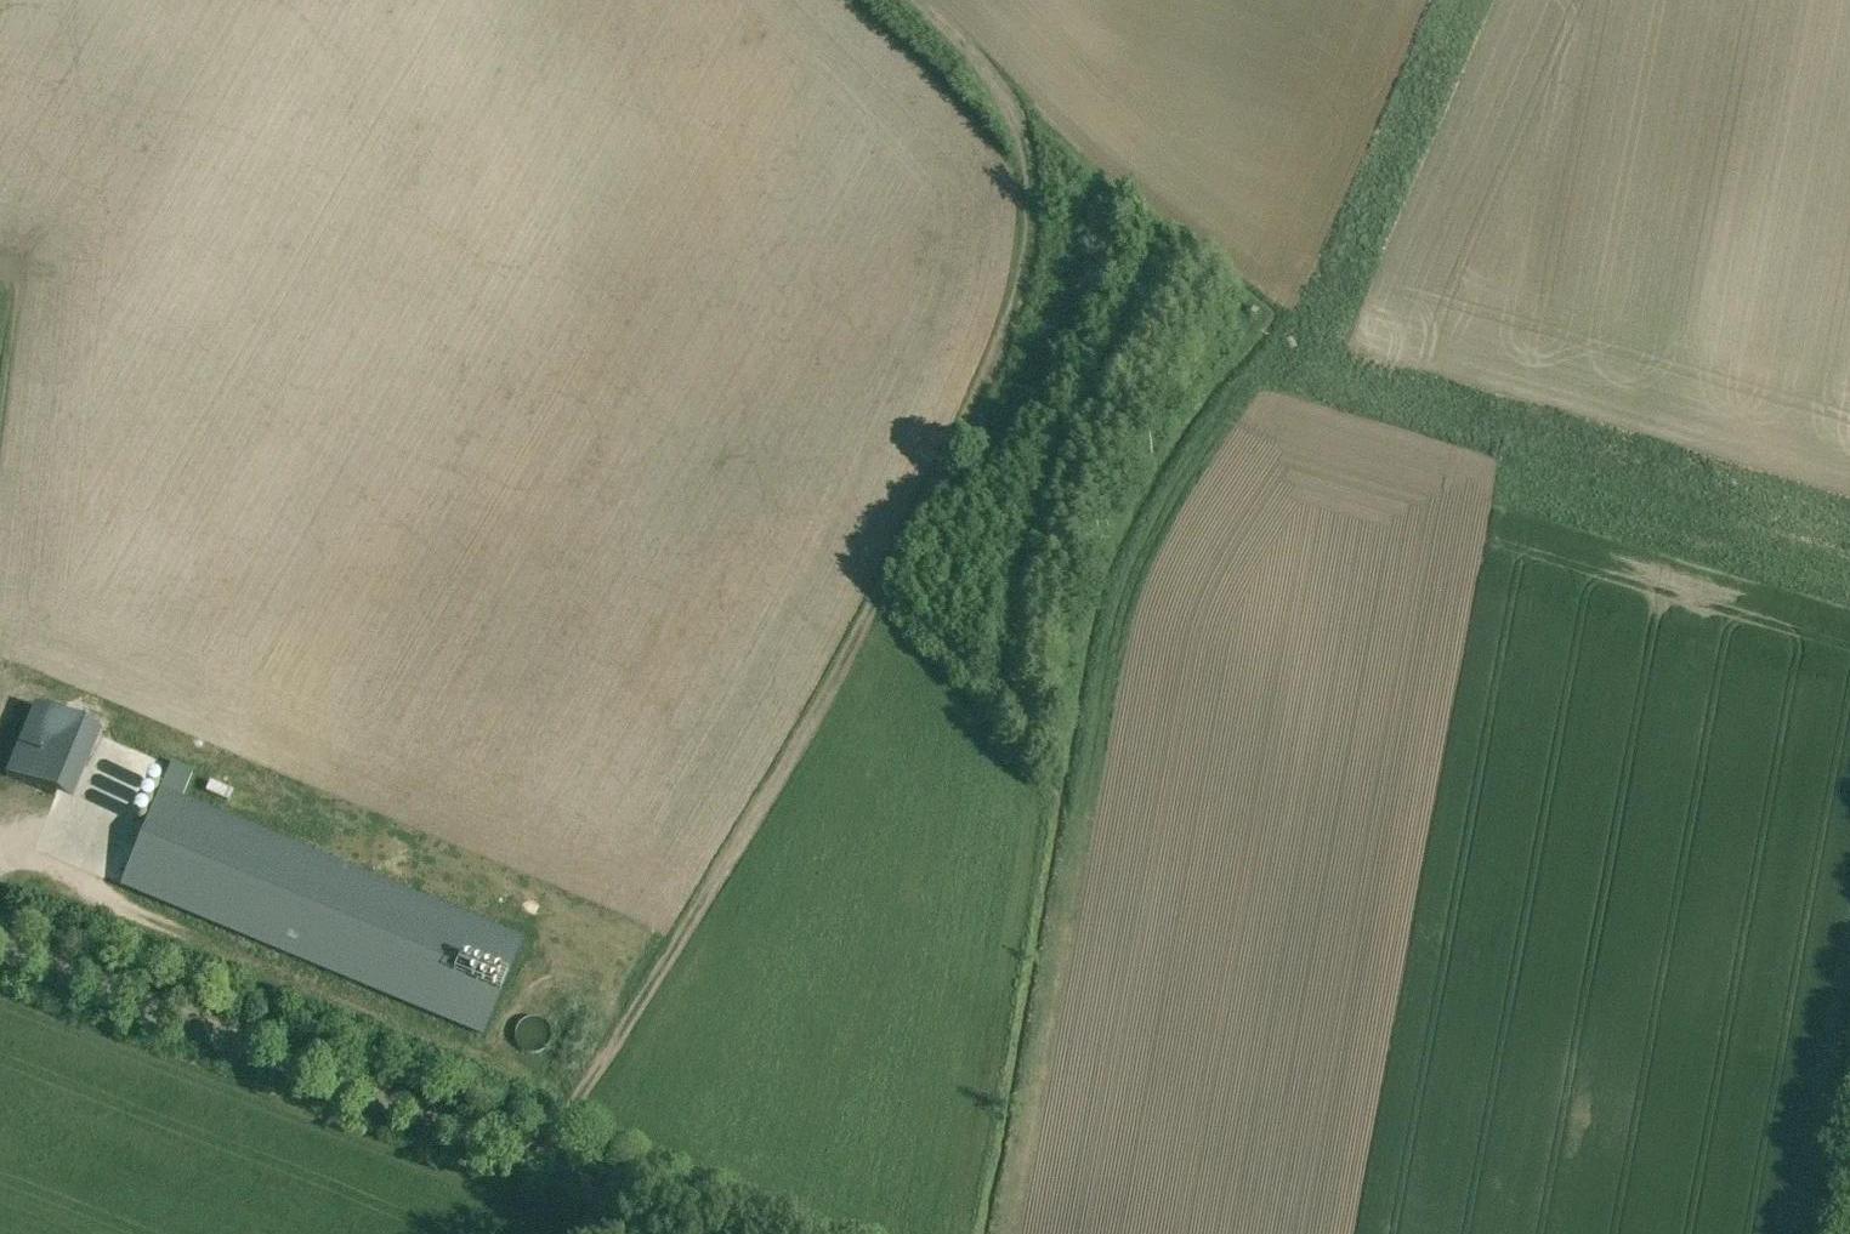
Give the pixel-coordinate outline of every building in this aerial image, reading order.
[(9,780),(80,801),(101,727),(31,706),(9,780)] [(186,795),(195,770),(172,761),(163,787),(186,795)] [(121,896),(490,1031),(527,930),(158,795),(121,896)]
